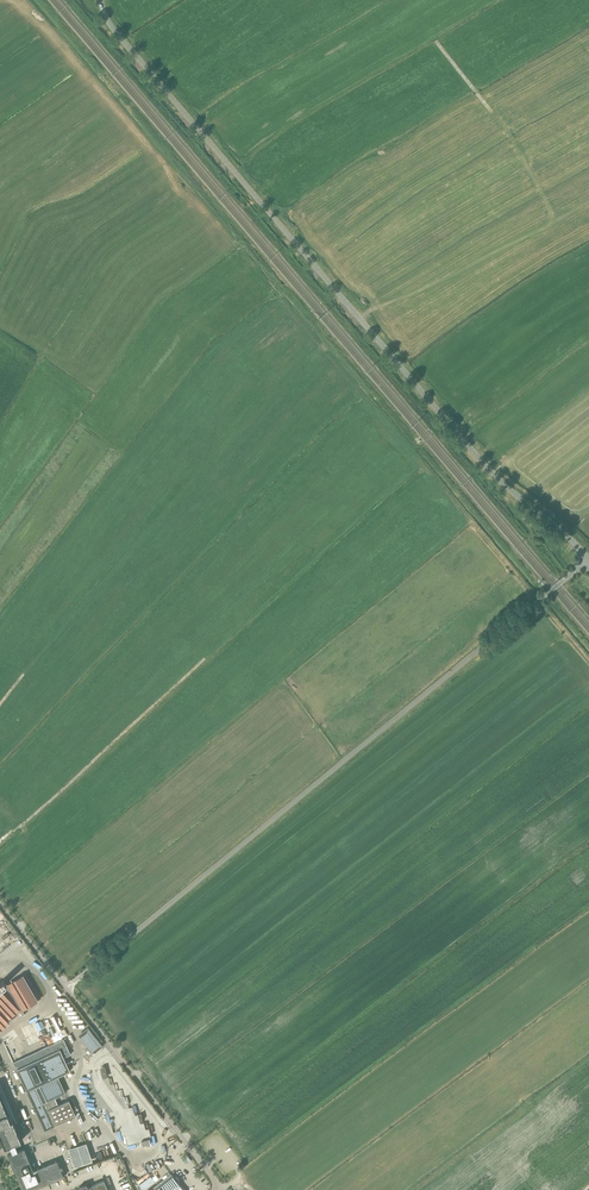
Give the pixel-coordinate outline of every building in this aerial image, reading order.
[(7,1021),(5,1019),(3,1017),(4,1017),(3,1017),(7,1014),(7,1013),(11,1010),(11,1009),(15,1006),(18,1009),(20,1008),(21,1008),(21,1007),(25,1005),(29,1002),(30,1002),(36,998),(37,1000),(40,998),(38,994),(36,990),(33,986),(31,982),(28,978),(26,974),(23,976),(24,977),(24,978),(18,982),(18,981),(17,981),(17,982),(13,984),(13,985),(9,987),(8,987),(6,984),(3,979),(0,982),(0,987),(1,988),(0,988),(0,1028),(7,1021)] [(92,1033),(82,1040),(93,1053),(93,1054),(103,1046),(92,1033)] [(27,1056),(13,1062),(26,1091),(27,1091),(27,1092),(45,1130),(75,1116),(76,1115),(69,1100),(58,1105),(55,1098),(43,1104),(35,1087),(58,1077),(70,1071),(68,1066),(64,1057),(71,1054),(63,1039),(62,1039),(43,1048),(42,1049),(27,1056)] [(4,1148),(9,1146),(10,1149),(15,1147),(14,1144),(20,1141),(12,1121),(10,1121),(0,1097),(0,1137),(4,1148)] [(124,1110),(114,1112),(110,1113),(109,1113),(111,1122),(114,1121),(116,1131),(118,1130),(120,1130),(122,1138),(125,1137),(127,1146),(142,1143),(142,1144),(142,1146),(153,1143),(152,1138),(150,1129),(146,1130),(144,1123),(140,1124),(138,1114),(134,1115),(133,1108),(124,1110)] [(86,1142),(68,1149),(73,1166),(92,1160),(86,1142)] [(7,1155),(8,1156),(22,1189),(31,1189),(33,1189),(63,1177),(61,1170),(63,1169),(62,1166),(59,1167),(57,1160),(33,1170),(26,1155),(24,1149),(24,1148),(17,1151),(15,1147),(10,1149),(12,1153),(8,1155),(7,1155)] [(172,1175),(153,1189),(184,1189),(178,1183),(179,1183),(177,1181),(179,1179),(177,1176),(174,1177),(172,1175)] [(151,1176),(139,1185),(143,1189),(155,1182),(151,1176)] [(104,1180),(88,1187),(86,1184),(78,1188),(79,1189),(108,1189),(104,1180)]
